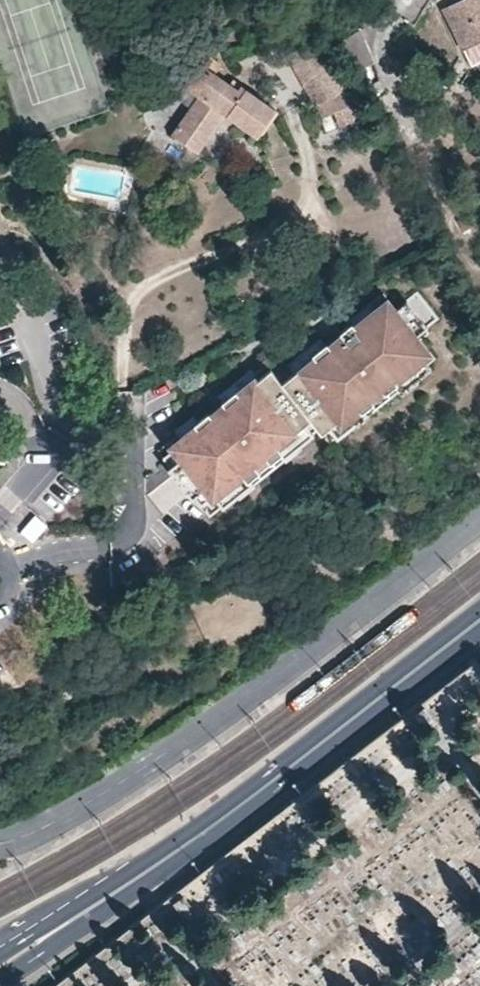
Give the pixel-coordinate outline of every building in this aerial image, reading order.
[(446,13),(464,49),(479,41),(479,0),(470,0),(446,13)] [(375,60),(362,28),(342,40),(358,69),(375,60)] [(354,102),(330,58),(338,54),(329,35),(296,51),(304,65),(301,67),(307,77),(300,80),(315,107),(320,104),(326,116),(354,102)] [(237,90),(214,74),(223,63),(206,53),(182,85),(200,95),(171,135),(196,153),(223,115),(257,137),(276,109),(241,85),(237,90)] [(438,318),(418,291),(407,299),(428,325),(438,318)] [(426,360),(435,354),(418,333),(428,325),(407,299),(397,307),(388,295),(337,338),(327,345),(294,372),(282,382),(306,412),(322,433),(335,422),(340,429),(365,409),(395,385),(426,360)] [(327,345),(320,336),(287,363),(294,372),(327,345)] [(287,363),(279,353),(254,373),(255,374),(258,378),(271,368),(282,382),(294,372),(287,363)] [(431,367),(426,360),(395,385),(401,392),(431,367)] [(168,468),(192,498),(203,490),(212,502),(277,448),(299,430),(294,422),(301,416),(306,412),(282,382),(271,368),(258,378),(255,374),(223,400),(214,407),(198,420),(180,435),(167,445),(179,460),(168,468)] [(254,373),(250,368),(218,394),(223,400),(255,374),(254,373)] [(369,413),(365,409),(340,429),(335,422),(322,433),(326,437),(332,431),(338,437),(369,413)] [(198,420),(193,414),(175,428),(175,430),(180,435),(198,420)] [(314,434),(301,416),(294,422),(299,430),(277,448),(284,458),(314,434)]
